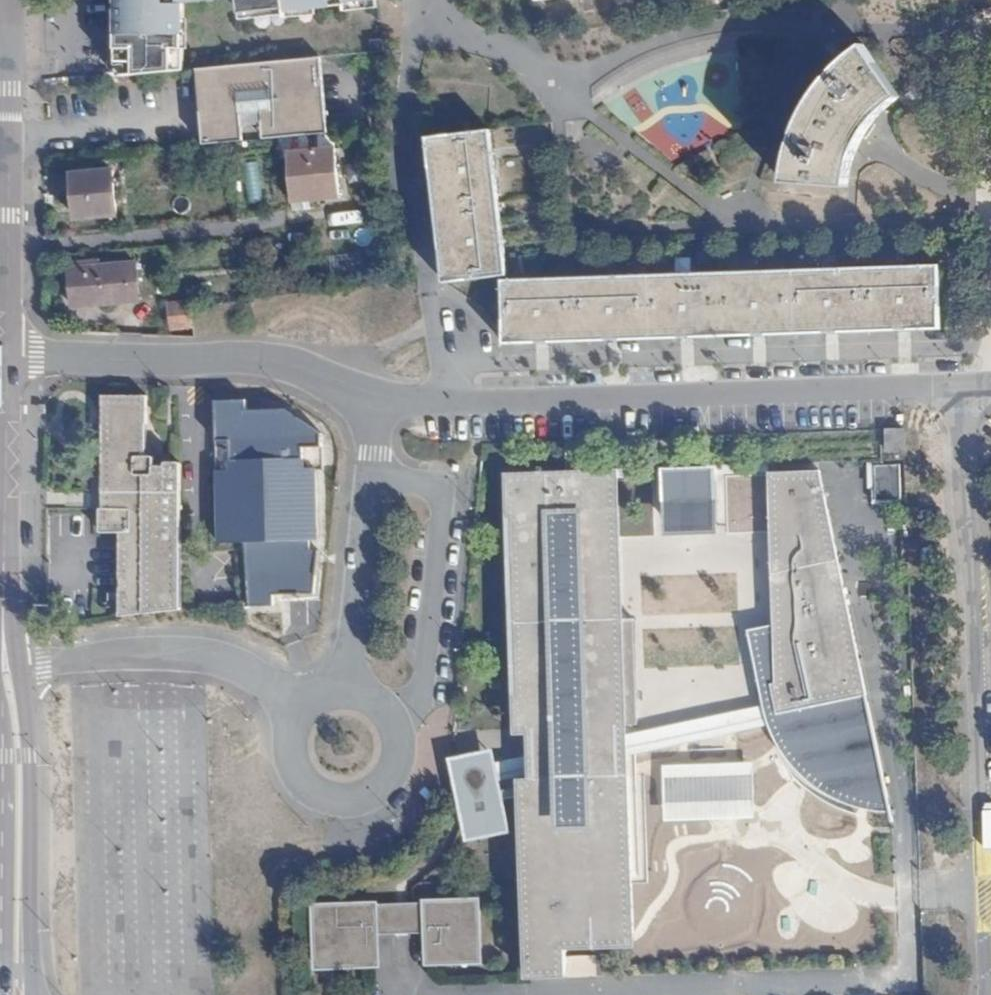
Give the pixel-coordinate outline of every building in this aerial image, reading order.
[(186,71),(185,4),(182,6),(180,0),(118,0),(119,77),(186,71)] [(241,17),(345,6),(345,0),(239,0),(241,17)] [(378,9),(377,0),(345,0),(345,6),(346,12),(378,9)] [(879,115),(900,96),(864,44),(853,54),(831,75),(816,94),(805,114),(798,130),(791,148),(786,182),(847,186),(853,159),(859,145),(868,129),(879,115)] [(328,133),(322,59),(311,60),(317,120),(233,128),(231,93),(253,90),(251,64),(200,69),(206,144),(231,142),(328,133)] [(317,120),(311,60),(251,64),(253,90),(231,93),(233,128),(317,120)] [(445,282),(507,274),(487,130),(426,138),(445,282)] [(231,142),(206,144),(204,144),(205,157),(232,154),(231,142)] [(339,197),(335,148),(287,152),(292,212),(309,211),(309,199),(339,197)] [(117,214),(113,169),(71,173),(75,218),(117,214)] [(135,261),(68,267),(71,307),(139,300),(135,261)] [(942,327),(940,266),(505,280),(507,342),(942,327)] [(171,329),(193,326),(187,300),(167,303),(171,329)] [(121,533),(120,616),(180,609),(180,463),(164,462),(164,466),(154,466),(154,457),(145,457),(145,422),(147,422),(147,395),(104,396),(104,405),(102,406),(102,509),(100,509),(100,532),(121,533)] [(248,401),(215,402),(217,441),(231,441),(231,471),(219,471),(222,543),(246,542),(253,606),(278,607),(277,596),(313,595),(315,543),(311,453),(323,450),(321,435),(283,409),(249,409),(248,401)] [(888,433),(888,440),(889,453),(908,452),(907,439),(906,431),(888,433)] [(902,501),(900,466),(875,468),(876,502),(902,501)] [(820,470),(773,472),(770,473),(776,623),(755,629),(774,721),(787,743),(791,749),(799,758),(823,780),(850,796),(879,803),(890,804),(820,470)] [(722,537),(719,471),(666,472),(669,539),(722,537)] [(506,797),(503,788),(461,798),(471,842),(525,831),(529,979),(571,978),(569,951),(638,950),(619,472),(509,476),(520,737),(532,736),(535,783),(523,784),(524,793),(506,797)] [(735,611),(734,575),(704,575),(704,611),(735,611)] [(461,798),(503,788),(495,752),(453,762),(461,798)] [(758,819),(754,762),(665,767),(668,824),(758,819)] [(478,901),(314,908),(317,969),(383,966),(381,932),(431,930),(432,964),(481,962),(478,901)]
